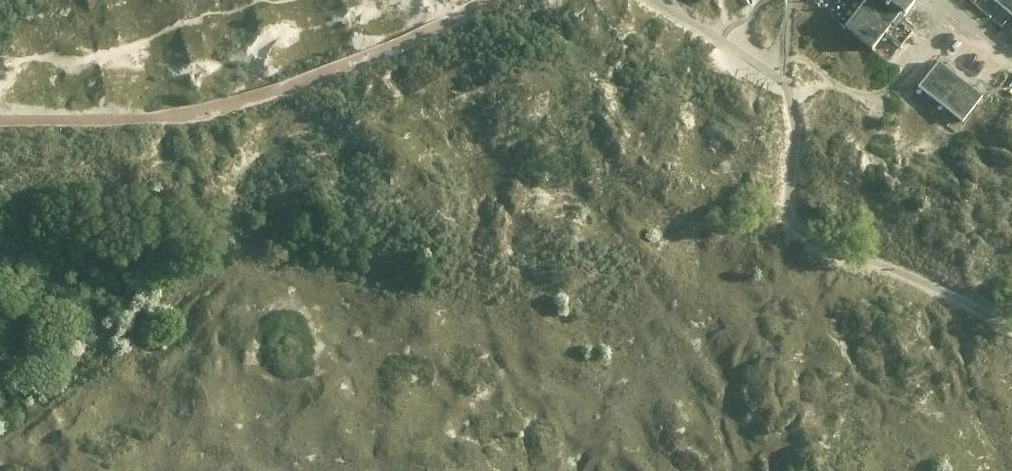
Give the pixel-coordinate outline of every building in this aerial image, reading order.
[(842,13),(870,35),(883,20),(899,33),(912,17),(894,2),(896,0),(852,0),(842,13)] [(1005,13),(997,22),(1011,35),(1011,0),(990,0),(1005,13)] [(925,57),(907,81),(949,113),(968,89),(925,57)]
